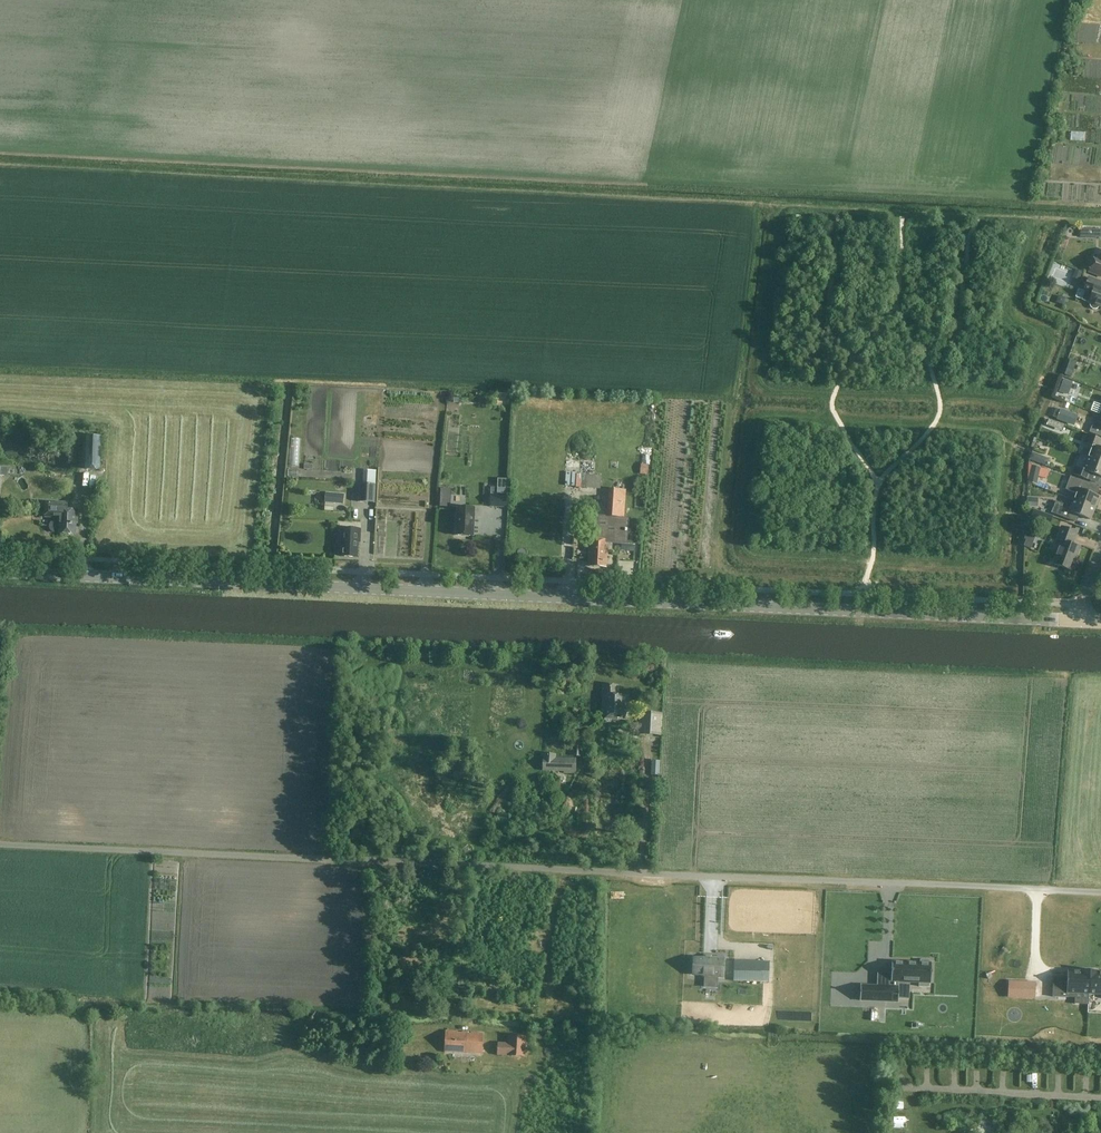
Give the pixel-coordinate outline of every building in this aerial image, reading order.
[(1094,257),(1089,272),(1100,277),(1100,259),(1094,257)] [(1099,307),(1100,307),(1100,283),(1088,278),(1084,290),(1092,293),(1088,302),(1090,303),(1089,304),(1089,305),(1089,306),(1090,307),(1091,308),(1091,309),(1092,309),(1093,310),(1094,310),(1095,310),(1096,310),(1097,309),(1098,308),(1099,308),(1099,307)] [(1074,426),(1078,418),(1063,411),(1060,420),(1074,426)] [(1094,420),(1089,432),(1100,437),(1100,423),(1094,420)] [(1100,463),(1100,449),(1099,448),(1100,442),(1100,440),(1087,434),(1084,443),(1091,446),(1087,458),(1100,463)] [(101,436),(86,436),(85,469),(100,470),(101,436)] [(1045,466),(1048,459),(1039,455),(1036,462),(1045,466)] [(1087,458),(1082,470),(1074,467),(1072,474),(1087,480),(1090,473),(1100,477),(1100,463),(1087,458)] [(650,464),(642,463),(642,474),(650,474),(650,464)] [(365,478),(376,478),(376,466),(365,466),(365,478)] [(581,473),(581,488),(602,489),(603,474),(581,473)] [(1073,500),(1094,508),(1099,497),(1088,493),(1090,486),(1071,479),(1069,486),(1077,489),(1073,500)] [(360,485),(359,502),(374,503),(375,485),(360,485)] [(491,488),(490,507),(506,508),(507,496),(497,495),(498,488),(491,488)] [(611,489),(609,516),(616,516),(621,516),(622,490),(611,489)] [(333,500),(332,505),(343,506),(344,493),(325,493),(325,499),(333,500)] [(1051,513),(1074,522),(1076,515),(1090,520),(1094,508),(1073,500),(1070,507),(1056,501),(1051,513)] [(59,533),(75,534),(76,518),(78,518),(78,510),(67,510),(68,503),(45,502),(45,515),(54,515),(54,522),(52,523),(50,525),(50,528),(51,531),(54,532),(59,532),(59,533)] [(473,536),(474,508),(457,507),(455,535),(473,536)] [(1049,527),(1053,516),(1037,511),(1033,521),(1049,527)] [(476,535),(496,533),(495,520),(475,522),(476,535)] [(625,531),(625,521),(616,521),(616,531),(625,531)] [(598,522),(597,531),(615,533),(616,524),(598,522)] [(1061,541),(1053,564),(1071,571),(1074,561),(1072,560),(1077,547),(1072,545),(1076,533),(1062,527),(1057,540),(1061,541)] [(342,551),(342,557),(357,558),(358,544),(360,544),(361,530),(342,529),(340,551),(342,551)] [(608,541),(589,540),(588,557),(589,557),(588,567),(606,568),(607,556),(608,541)] [(602,720),(618,720),(628,721),(629,696),(618,695),(618,685),(603,685),(602,720)] [(655,715),(646,714),(640,714),(639,734),(653,735),(655,715)] [(543,754),(542,771),(564,772),(564,773),(576,774),(576,758),(556,758),(556,754),(543,754)] [(724,977),(724,958),(704,957),(704,958),(693,958),(692,975),(703,975),(703,976),(705,976),(717,977),(724,977)] [(892,962),(891,982),(893,982),(892,987),(860,985),(860,1001),(898,1002),(899,982),(919,983),(919,987),(929,987),(929,983),(931,983),(932,963),(929,963),(929,961),(920,960),(920,963),(892,962)] [(764,962),(748,961),(747,975),(743,974),(743,981),(763,982),(764,962)] [(1054,980),(1053,997),(1075,998),(1075,994),(1089,995),(1090,971),(1082,970),(1082,972),(1068,971),(1067,980),(1054,980)] [(1089,995),(1100,995),(1100,973),(1098,972),(1098,971),(1090,971),(1089,995)] [(482,1054),(483,1032),(483,1033),(447,1031),(447,1030),(446,1030),(445,1052),(446,1052),(482,1054)] [(524,1056),(525,1037),(508,1036),(508,1043),(498,1043),(497,1055),(524,1056)] [(1039,1084),(1040,1075),(1023,1074),(1022,1084),(1039,1084)]
